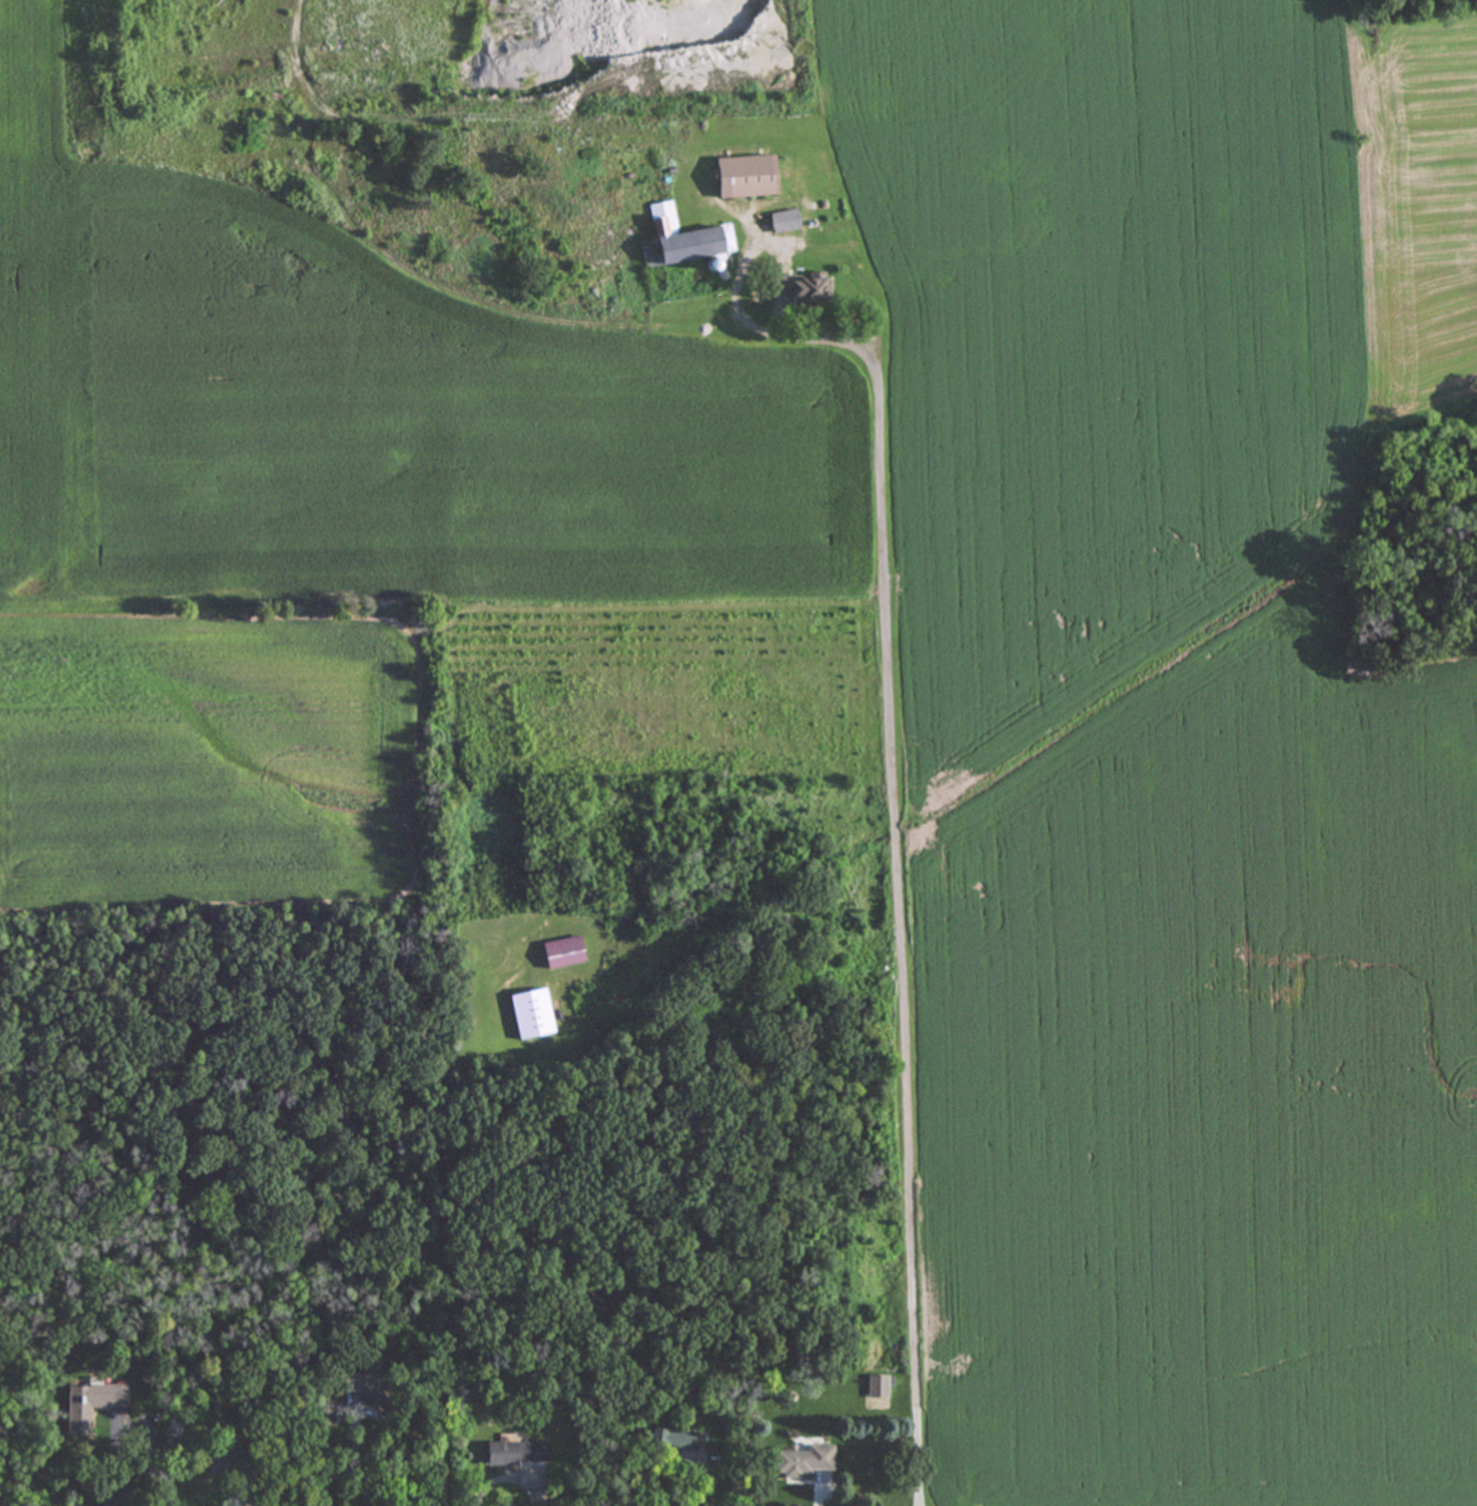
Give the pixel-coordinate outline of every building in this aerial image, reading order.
[(713,158),(715,198),(774,196),(772,156),(713,158)] [(730,224),(677,233),(672,201),(647,205),(656,264),(734,252),(730,224)] [(769,231),(797,231),(797,212),(769,212),(769,231)] [(775,277),(774,302),(823,303),(824,279),(775,277)] [(465,511),(485,511),(485,502),(465,502),(465,511)] [(584,963),(579,937),(541,944),(546,970),(584,963)] [(517,1042),(554,1035),(545,990),(509,996),(517,1042)] [(358,1404),(378,1404),(378,1374),(339,1375),(339,1396),(358,1396),(358,1404)] [(887,1376),(866,1376),(866,1399),(887,1399),(887,1376)] [(66,1386),(66,1437),(89,1437),(89,1408),(125,1409),(125,1386),(66,1386)] [(694,1452),(694,1431),(649,1431),(649,1452),(694,1452)] [(547,1444),(485,1444),(485,1467),(547,1467),(547,1444)] [(806,1452),(774,1452),(774,1478),(808,1478),(808,1470),(832,1470),(832,1446),(806,1446),(806,1452)]
